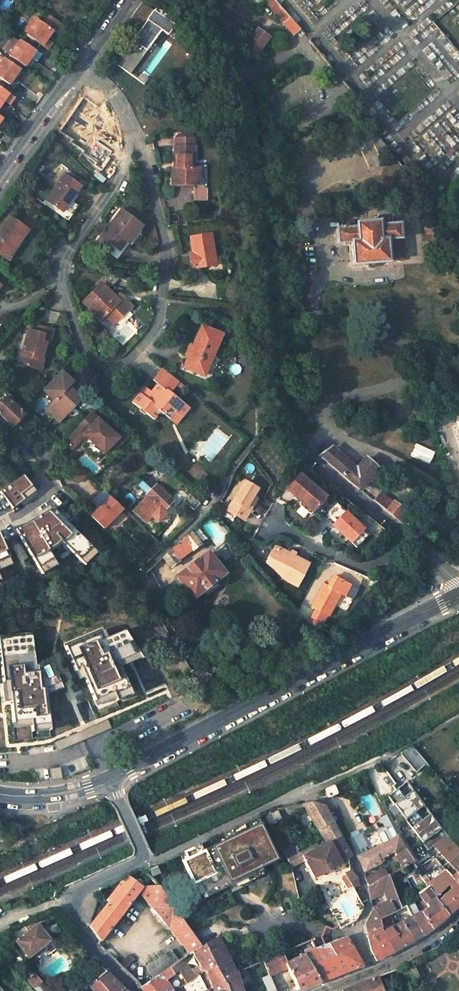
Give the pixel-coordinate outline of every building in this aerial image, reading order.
[(275,0),(267,0),(265,2),(283,23),(289,18),(275,0)] [(151,12),(140,4),(129,20),(141,28),(151,12)] [(141,28),(116,64),(130,74),(165,22),(151,12),(141,28)] [(32,17),(26,26),(30,29),(37,20),(32,17)] [(41,23),(52,31),(57,35),(61,28),(46,17),(41,23)] [(41,23),(37,20),(30,29),(26,26),(23,31),(27,33),(26,36),(41,47),(46,40),(52,31),(41,23)] [(268,38),(256,30),(242,49),(254,57),(268,38)] [(9,54),(18,42),(14,39),(5,51),(9,54)] [(46,40),(41,47),(46,51),(51,44),(46,40)] [(34,52),(19,41),(18,42),(9,54),(8,56),(23,67),(30,58),(34,52)] [(39,56),(34,52),(30,58),(35,62),(39,56)] [(18,69),(3,58),(0,62),(0,80),(7,85),(13,78),(18,69)] [(140,74),(137,79),(144,84),(147,80),(140,74)] [(13,89),(18,82),(13,78),(7,85),(13,89)] [(0,88),(0,104),(3,100),(8,94),(0,88)] [(8,104),(13,98),(8,94),(3,100),(8,104)] [(193,183),(193,166),(188,166),(188,160),(192,160),(193,145),(173,145),(173,160),(176,160),(176,166),(171,166),(170,183),(193,183)] [(63,218),(74,203),(71,200),(81,186),(64,174),(45,200),(60,211),(58,214),(63,218)] [(142,225),(121,210),(96,243),(106,250),(110,244),(118,251),(125,241),(128,243),(142,225)] [(5,258),(15,244),(17,245),(27,230),(9,217),(0,230),(0,255),(5,258)] [(356,227),(336,228),(337,243),(351,242),(353,265),(389,262),(387,240),(401,239),(400,223),(380,225),(379,221),(356,223),(356,227)] [(216,265),(211,234),(190,237),(193,255),(190,256),(192,268),(204,267),(205,273),(216,271),(216,265)] [(118,251),(110,244),(106,250),(116,259),(128,243),(125,241),(118,251)] [(15,244),(5,258),(8,261),(18,246),(17,245),(15,244)] [(101,282),(82,301),(89,307),(100,319),(103,317),(112,326),(115,322),(124,314),(129,308),(130,306),(121,297),(119,301),(115,297),(108,289),(101,282)] [(119,326),(132,312),(129,308),(124,314),(115,322),(119,326)] [(27,330),(22,345),(25,346),(24,350),(21,349),(17,364),(29,368),(31,358),(39,360),(44,343),(47,344),(51,330),(36,326),(34,332),(27,330)] [(220,335),(202,327),(193,347),(189,357),(185,367),(203,375),(220,335)] [(39,360),(31,358),(29,368),(38,371),(41,361),(39,360)] [(158,385),(150,394),(146,399),(142,396),(140,394),(133,403),(154,420),(160,412),(163,414),(169,406),(181,416),(188,408),(170,392),(178,382),(162,368),(153,380),(158,385)] [(74,381),(61,369),(43,388),(55,400),(50,405),(63,417),(76,404),(76,398),(66,389),(74,381)] [(146,391),(142,396),(146,399),(150,394),(146,391)] [(6,396),(0,401),(0,414),(13,427),(25,415),(6,396)] [(50,405),(46,409),(58,421),(63,417),(50,405)] [(181,416),(169,406),(163,414),(175,424),(181,416)] [(118,438),(91,411),(63,440),(72,449),(85,435),(104,453),(118,438)] [(409,455),(428,463),(433,450),(414,443),(409,455)] [(332,448),(321,456),(348,480),(360,489),(377,469),(365,458),(356,469),(332,448)] [(81,466),(72,474),(79,481),(88,472),(81,466)] [(204,470),(199,477),(203,480),(208,474),(204,470)] [(325,496),(300,474),(286,489),(300,502),(312,512),(325,496)] [(23,475),(0,492),(2,494),(10,505),(13,509),(36,491),(23,475)] [(243,482),(227,510),(243,520),(252,505),(249,503),(252,496),(256,489),(243,482)] [(172,501),(156,484),(146,494),(147,496),(133,511),(145,522),(159,507),(163,511),(172,501)] [(103,529),(124,509),(112,497),(111,497),(104,490),(92,501),(99,509),(91,517),(103,529)] [(380,492),(373,500),(397,519),(404,511),(393,502),(392,502),(380,492)] [(2,494),(0,495),(0,503),(4,509),(10,505),(2,494)] [(200,503),(190,494),(184,500),(193,510),(200,503)] [(298,504),(310,514),(312,512),(300,502),(298,504)] [(333,525),(350,542),(358,534),(363,529),(345,512),(335,502),(323,514),(333,525)] [(83,565),(96,553),(53,508),(16,530),(41,574),(57,565),(53,559),(69,550),(83,565)] [(163,557),(159,560),(166,568),(170,566),(170,567),(178,560),(191,549),(192,550),(207,538),(197,525),(190,531),(163,557)] [(358,534),(350,542),(356,548),(363,540),(358,534)] [(9,559),(0,538),(0,563),(9,559)] [(279,575),(285,581),(296,586),(307,564),(291,556),(287,554),(278,549),(271,551),(267,559),(270,561),(283,567),(279,575)] [(208,553),(178,577),(193,596),(223,573),(208,553)] [(12,565),(9,559),(0,563),(0,570),(12,565)] [(268,565),(279,575),(283,567),(270,561),(268,565)] [(323,584),(312,607),(317,610),(314,616),(322,620),(324,614),(328,616),(340,593),(344,595),(349,585),(332,576),(327,586),(323,584)] [(94,700),(112,692),(113,694),(128,688),(119,667),(117,661),(138,652),(124,629),(106,636),(100,639),(97,632),(64,646),(75,671),(81,669),(84,678),(94,700)] [(100,639),(106,636),(103,630),(97,632),(100,639)] [(49,661),(34,666),(31,633),(0,636),(0,657),(3,682),(8,681),(10,701),(12,722),(30,720),(31,726),(49,724),(46,693),(45,689),(59,683),(49,661)] [(117,661),(119,667),(141,658),(138,652),(117,661)] [(81,669),(75,671),(79,680),(84,678),(81,669)] [(45,689),(46,693),(50,693),(61,689),(59,683),(45,689)] [(112,692),(94,700),(97,706),(114,698),(116,702),(131,695),(128,688),(113,694),(112,692)] [(111,728),(107,720),(98,724),(101,732),(111,728)] [(49,730),(49,724),(31,726),(31,732),(49,730)] [(101,732),(98,724),(83,730),(87,739),(101,732)] [(87,739),(83,730),(54,743),(57,751),(83,740),(87,739)] [(366,732),(356,738),(362,749),(372,743),(366,732)] [(411,746),(399,753),(416,772),(420,769),(423,772),(427,768),(424,765),(426,763),(411,746)] [(393,763),(381,764),(394,784),(392,786),(395,790),(407,781),(393,763)] [(60,767),(49,769),(51,780),(62,778),(60,767)] [(374,772),(364,771),(372,786),(380,780),(374,772)] [(438,777),(432,782),(440,792),(447,787),(438,777)] [(332,786),(324,789),(327,797),(335,794),(332,786)] [(312,802),(303,803),(318,829),(321,828),(329,842),(339,836),(323,805),(312,802)] [(408,826),(419,842),(438,828),(428,813),(408,826)] [(403,850),(397,836),(386,815),(381,817),(384,823),(385,823),(386,826),(376,831),(382,844),(366,851),(364,847),(366,846),(360,832),(348,838),(364,871),(382,861),(380,857),(391,852),(393,855),(403,850)] [(204,854),(200,845),(179,854),(199,895),(200,899),(226,887),(229,893),(252,883),(249,876),(252,875),(250,871),(274,860),(269,851),(272,850),(257,818),(231,830),(235,839),(228,842),(227,840),(215,845),(216,848),(204,854)] [(443,829),(432,839),(441,851),(439,853),(447,862),(458,853),(458,851),(456,847),(452,841),(452,842),(443,829)] [(406,830),(397,836),(403,850),(411,862),(415,869),(425,863),(414,843),(415,843),(406,830)] [(282,850),(289,863),(291,867),(304,860),(314,878),(349,858),(350,857),(339,836),(329,842),(323,845),(322,843),(318,846),(316,843),(305,850),(297,854),(292,845),(282,850)] [(403,850),(393,855),(394,856),(402,868),(411,862),(403,850)] [(447,862),(452,868),(447,874),(458,885),(458,853),(447,862)] [(179,854),(174,857),(194,898),(199,895),(179,854)] [(421,878),(426,886),(429,883),(440,900),(438,902),(447,915),(458,905),(458,885),(447,874),(441,867),(440,865),(421,878)] [(155,866),(148,869),(151,876),(159,873),(155,866)] [(383,868),(364,878),(368,886),(387,875),(383,868)] [(351,870),(344,873),(353,888),(354,888),(358,886),(355,876),(351,870)] [(373,907),(373,908),(365,924),(366,933),(380,927),(379,919),(389,914),(396,911),(395,911),(400,908),(390,880),(388,875),(387,875),(368,886),(370,899),(383,894),(387,902),(373,907)] [(174,912),(158,887),(150,886),(150,883),(146,883),(147,886),(142,887),(128,876),(89,926),(99,940),(100,941),(138,891),(189,953),(192,951),(192,952),(200,947),(197,944),(174,912)] [(415,897),(412,899),(413,901),(419,913),(421,912),(431,928),(447,915),(438,902),(428,888),(421,893),(419,895),(418,895),(428,907),(424,909),(415,897)] [(413,901),(406,905),(412,917),(422,935),(431,928),(421,912),(419,913),(413,901)] [(57,908),(46,913),(50,923),(64,916),(59,907),(57,908)] [(402,922),(401,922),(395,925),(389,914),(379,919),(380,927),(383,933),(386,940),(392,953),(413,941),(412,939),(406,929),(402,922)] [(422,935),(412,917),(402,922),(406,929),(412,939),(422,935)] [(36,924),(15,941),(27,958),(34,952),(42,946),(49,940),(36,924)] [(386,940),(383,933),(380,927),(366,933),(370,950),(376,961),(392,953),(386,940)] [(8,930),(1,933),(5,936),(8,940),(9,942),(14,939),(8,930)] [(286,964),(285,964),(292,978),(297,986),(297,989),(320,982),(363,966),(345,936),(314,948),(309,950),(308,949),(305,951),(306,954),(286,964)] [(202,941),(197,944),(200,947),(200,948),(204,946),(213,966),(220,979),(235,972),(218,938),(204,945),(202,941)] [(179,960),(175,963),(187,983),(197,976),(196,974),(202,970),(203,971),(205,970),(213,966),(204,946),(200,948),(200,947),(192,952),(192,951),(189,953),(179,960)] [(179,960),(171,950),(145,967),(153,979),(175,963),(179,960)] [(281,953),(263,960),(269,974),(273,985),(292,978),(285,964),(286,964),(281,953)] [(134,960),(128,955),(118,965),(124,970),(134,960)] [(153,979),(140,987),(143,990),(175,990),(183,985),(187,990),(207,990),(199,975),(197,976),(187,983),(175,963),(153,979)] [(95,969),(93,971),(98,977),(106,971),(100,965),(95,969)] [(205,970),(213,990),(226,990),(225,987),(220,979),(213,966),(205,970)] [(396,969),(384,974),(387,982),(399,978),(396,969)] [(93,971),(79,982),(84,988),(89,984),(97,978),(98,977),(93,971)] [(97,978),(108,990),(121,990),(123,988),(106,971),(98,977),(97,978)] [(220,979),(225,987),(226,990),(241,990),(236,972),(235,972),(220,979)] [(35,974),(28,980),(33,987),(40,982),(35,974)] [(266,976),(272,990),(276,990),(273,985),(269,974),(266,976)] [(340,990),(341,990),(382,990),(376,977),(340,990)] [(97,978),(89,984),(94,990),(108,990),(97,978)]
